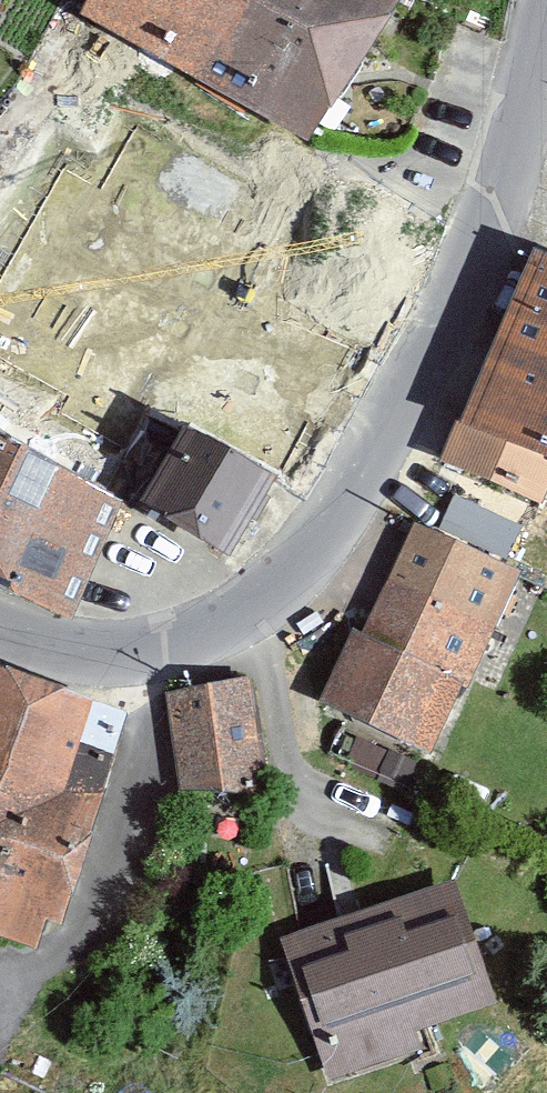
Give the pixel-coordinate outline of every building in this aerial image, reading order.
[(79,30),(311,156),(405,16),(375,0),(92,0),(79,30)] [(405,16),(415,0),(375,0),(405,16)] [(195,157),(100,120),(79,174),(175,211),(195,157)] [(22,149),(0,211),(0,458),(114,515),(149,437),(101,413),(160,285),(184,295),(206,224),(175,211),(79,174),(22,149)] [(271,251),(225,232),(193,299),(184,295),(160,285),(101,413),(149,437),(180,454),(273,503),(282,507),(370,337),(252,293),(271,251)] [(533,270),(439,484),(543,525),(546,516),(546,276),(533,270)] [(273,503),(180,454),(138,527),(228,583),(273,503)] [(0,458),(0,606),(66,639),(125,520),(114,515),(0,458)] [(524,586),(414,536),(364,654),(356,648),(320,723),(431,777),(459,701),(524,586)] [(0,691),(0,960),(43,972),(127,739),(0,691)] [(248,696),(169,710),(178,818),(262,807),(248,696)] [(277,955),(322,1092),(345,1092),(428,1068),(421,1046),(493,1030),(445,902),(277,955)]
